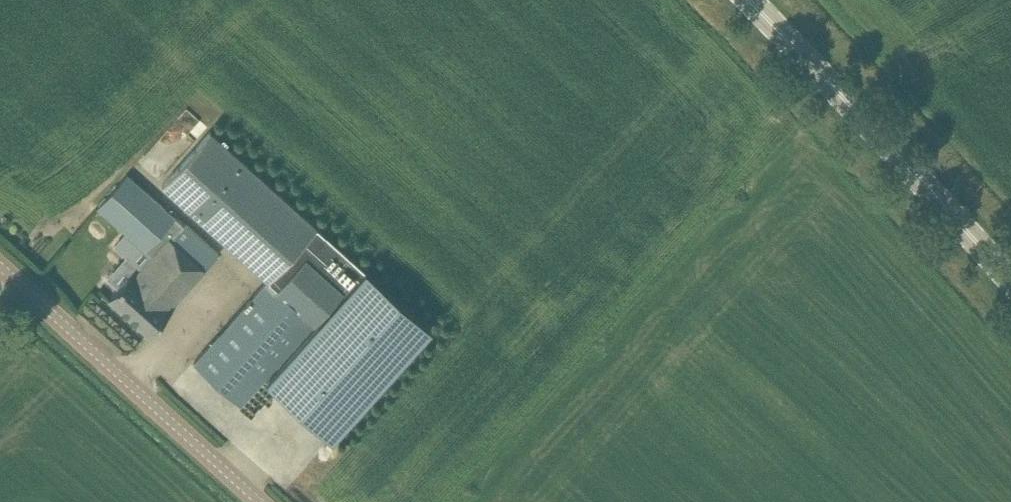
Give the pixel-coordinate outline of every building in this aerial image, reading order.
[(241,403),(254,388),(265,376),(332,438),(432,328),(327,234),(211,130),(162,184),(268,280),(194,362),(241,403)] [(128,175),(99,208),(127,233),(116,245),(127,255),(142,269),(136,275),(133,272),(119,287),(109,299),(149,335),(173,308),(172,307),(205,270),(205,269),(219,254),(185,224),(184,225),(128,175)]
